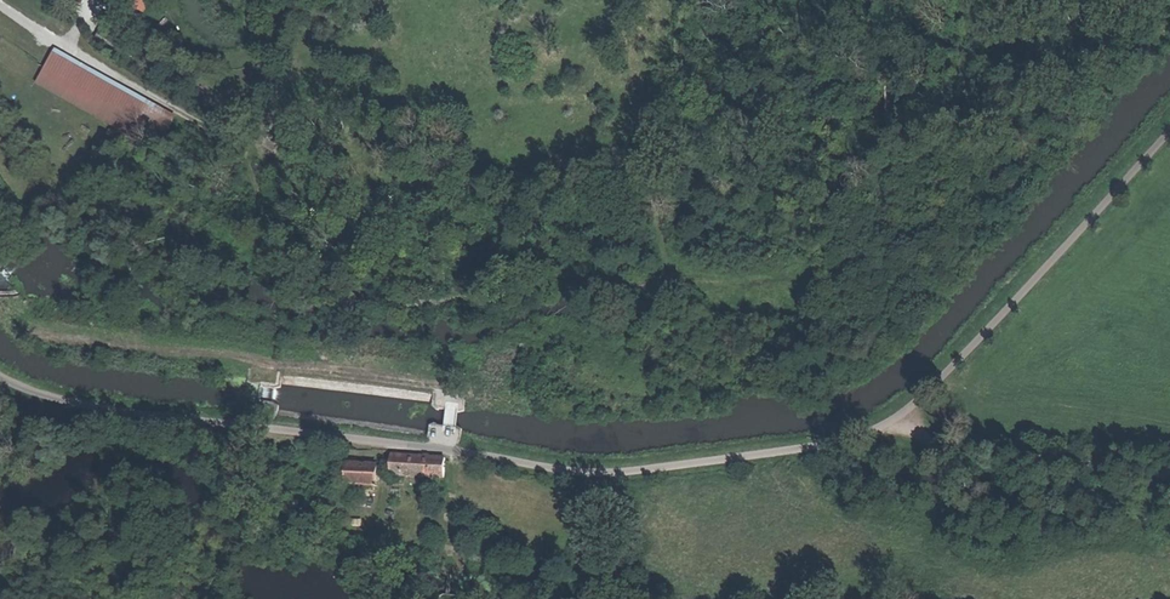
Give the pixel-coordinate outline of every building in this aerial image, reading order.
[(106,25),(102,34),(113,39),(117,31),(106,25)] [(174,116),(57,53),(39,85),(156,148),(174,116)] [(443,478),(444,458),(391,455),(390,474),(424,477),(433,477),(443,478)] [(344,484),(365,485),(366,465),(345,464),(344,484)] [(375,486),(377,466),(366,465),(365,485),(375,486)]
